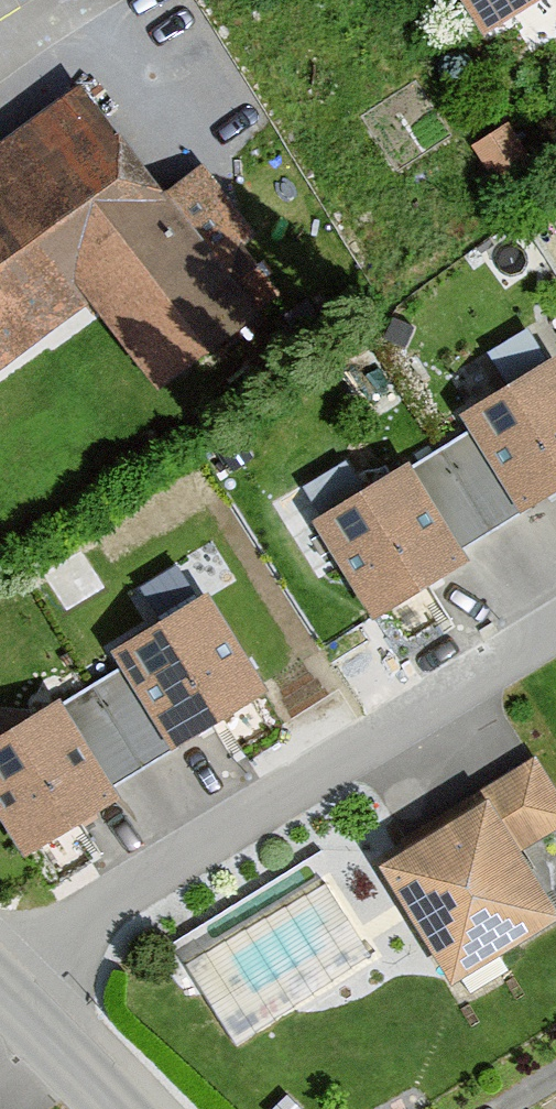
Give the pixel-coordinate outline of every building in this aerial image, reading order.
[(479,35),(537,0),(457,0),(479,35)] [(90,295),(153,380),(239,317),(202,267),(237,242),(201,193),(159,224),(72,107),(0,161),(0,362),(90,295)] [(458,421),(468,436),(518,514),(525,525),(555,505),(555,389),(541,367),(458,421)] [(468,436),(400,479),(448,557),(518,514),(468,436)] [(396,473),(323,519),(381,612),(454,567),(448,557),(400,479),(396,473)] [(194,606),(110,660),(120,676),(170,753),(178,764),(261,710),(194,606)] [(120,676),(52,718),(101,796),(170,753),(120,676)] [(0,743),(0,799),(33,851),(107,806),(101,796),(52,718),(49,713),(0,743)] [(381,862),(452,978),(555,914),(555,906),(520,848),(555,826),(555,795),(530,752),(459,796),(467,809),(381,862)]
